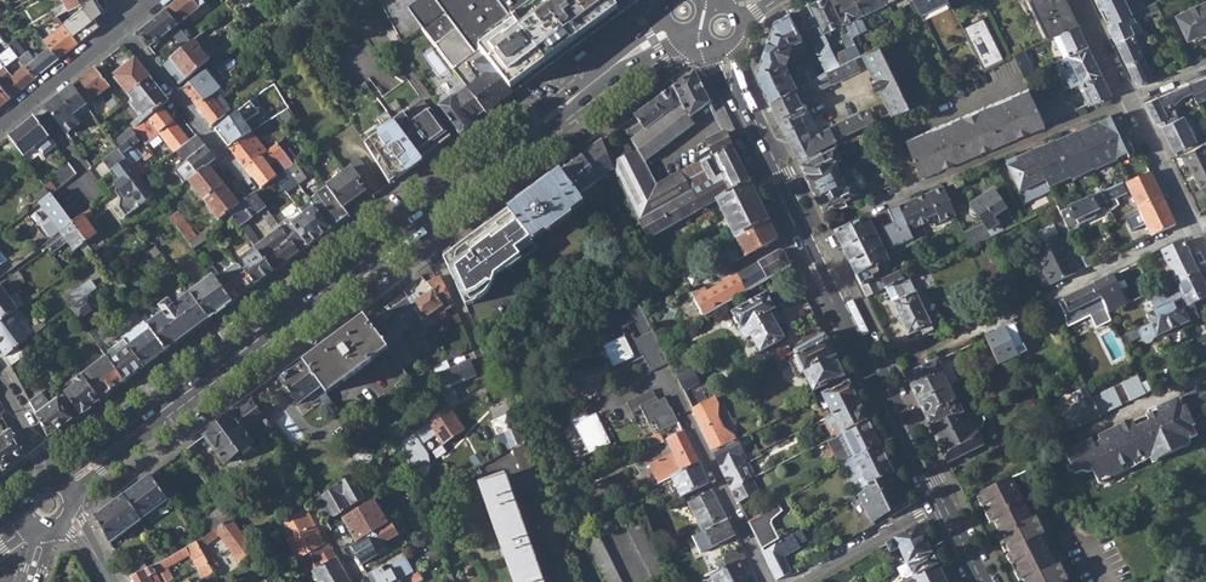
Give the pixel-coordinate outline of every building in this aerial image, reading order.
[(5,2),(9,11),(27,0),(0,0),(0,5),(5,2)] [(82,3),(84,6),(63,22),(64,23),(78,41),(99,25),(102,9),(97,0),(87,0),(82,3)] [(70,9),(82,3),(87,0),(66,0),(70,9)] [(166,10),(178,24),(179,25),(203,5),(199,0),(179,0),(166,10)] [(512,22),(496,0),(436,0),(475,50),(479,47),(512,22)] [(541,0),(496,0),(512,22),(541,0)] [(512,22),(547,68),(597,31),(620,14),(609,0),(541,0),(512,22)] [(620,14),(638,1),(638,0),(609,0),(620,14)] [(823,31),(843,21),(833,0),(814,0),(810,2),(821,27),(823,31)] [(843,21),(848,31),(851,36),(870,27),(863,12),(857,0),(833,0),(843,21)] [(863,12),(887,0),(857,0),(863,12)] [(969,40),(963,27),(953,6),(950,0),(917,0),(942,52),(969,40)] [(1047,39),(1053,36),(1078,25),(1065,0),(1026,0),(1025,1),(1030,13),(1034,11),(1047,39)] [(1109,26),(1146,7),(1142,0),(1096,0),(1109,26)] [(1190,45),(1205,37),(1205,1),(1176,15),(1190,45)] [(1109,26),(1126,63),(1142,55),(1133,35),(1131,31),(1126,33),(1123,27),(1159,10),(1156,3),(1146,7),(1109,26)] [(773,20),(756,72),(770,100),(818,76),(811,61),(795,68),(799,75),(792,78),(785,63),(787,52),(793,54),(804,49),(804,44),(798,30),(803,28),(803,26),(801,21),(803,19),(798,8),(773,20)] [(149,48),(172,29),(178,24),(166,10),(137,33),(149,48)] [(443,12),(423,28),(466,85),(484,109),(487,113),(508,97),(510,89),(479,47),(475,50),(473,51),(443,12)] [(982,18),(963,27),(969,40),(984,69),(1003,60),(982,18)] [(547,68),(512,22),(479,47),(510,89),(513,93),(547,68)] [(78,41),(64,23),(44,39),(50,47),(59,57),(78,41)] [(192,41),(179,25),(178,24),(172,29),(186,46),(192,41)] [(1078,25),(1053,36),(1063,58),(1069,56),(1088,46),(1078,25)] [(815,64),(820,74),(839,65),(825,36),(823,31),(821,27),(815,30),(808,33),(821,61),(815,64)] [(851,36),(848,31),(842,34),(847,46),(840,50),(832,33),(825,36),(839,65),(854,57),(860,54),(851,36)] [(186,46),(170,59),(186,78),(210,59),(194,39),(192,41),(186,46)] [(17,55),(20,59),(27,54),(15,40),(7,44),(8,45),(17,55)] [(1164,44),(1168,51),(1177,46),(1174,40),(1164,44)] [(591,47),(588,43),(579,50),(582,54),(591,47)] [(11,95),(34,76),(24,65),(11,75),(3,66),(17,55),(8,45),(0,52),(0,82),(11,95)] [(879,45),(862,53),(874,78),(873,82),(875,86),(879,87),(891,112),(908,104),(879,45)] [(1088,46),(1069,56),(1082,82),(1102,74),(1088,46)] [(30,52),(27,54),(20,59),(24,65),(34,76),(59,57),(50,47),(36,59),(30,52)] [(1014,55),(1024,77),(1034,72),(1024,50),(1014,55)] [(1126,63),(1138,86),(1158,78),(1156,74),(1151,76),(1142,55),(1126,63)] [(770,100),(784,128),(802,119),(804,123),(813,119),(811,115),(808,108),(806,108),(805,104),(802,103),(798,95),(812,89),(818,90),(859,69),(854,57),(839,65),(820,74),(818,76),(770,100)] [(113,75),(129,94),(150,77),(135,58),(113,75)] [(71,86),(86,105),(110,87),(94,67),(71,86)] [(208,68),(182,90),(197,108),(216,93),(223,87),(208,68)] [(614,168),(639,223),(673,204),(681,220),(699,209),(681,172),(656,186),(645,163),(694,125),(689,118),(710,103),(696,76),(694,71),(673,86),(681,103),(663,117),(644,131),(632,141),(638,152),(613,165),(614,168)] [(1082,82),(1092,103),(1112,95),(1102,74),(1082,82)] [(131,125),(134,128),(162,107),(170,102),(150,77),(129,94),(145,115),(131,125)] [(1199,106),(1202,105),(1200,102),(1205,98),(1205,97),(1198,81),(1189,85),(1193,94),(1199,106)] [(0,82),(0,104),(11,95),(0,82)] [(272,82),(261,92),(270,107),(264,113),(251,123),(252,124),(233,138),(239,145),(253,135),(287,108),(272,82)] [(484,109),(466,85),(439,105),(460,133),(472,124),(470,120),(484,109)] [(1189,85),(1181,88),(1176,90),(1178,96),(1179,96),(1184,98),(1193,94),(1189,85)] [(86,105),(71,86),(60,95),(46,106),(48,108),(67,133),(84,120),(82,117),(79,113),(88,106),(86,105)] [(652,102),(663,117),(681,103),(673,86),(652,102)] [(908,139),(922,174),(1045,123),(1037,106),(1029,88),(908,139)] [(252,99),(264,113),(270,107),(261,92),(252,99)] [(1171,92),(1146,103),(1155,121),(1160,119),(1163,126),(1185,116),(1182,111),(1176,109),(1172,111),(1170,107),(1177,103),(1174,98),(1171,92)] [(197,108),(211,126),(226,115),(222,111),(228,107),(216,93),(197,108)] [(1054,99),(1061,116),(1077,110),(1074,103),(1068,105),(1063,95),(1054,99)] [(1054,99),(1037,106),(1045,123),(1061,116),(1054,99)] [(401,131),(423,160),(424,159),(422,157),(425,155),(427,157),(435,151),(434,149),(450,138),(423,100),(394,122),(401,131)] [(633,116),(644,131),(663,117),(652,102),(633,116)] [(82,117),(91,110),(88,106),(79,113),(82,117)] [(189,141),(162,107),(134,128),(143,139),(146,144),(160,133),(174,152),(177,150),(189,141)] [(423,160),(401,131),(394,122),(391,118),(383,107),(374,114),(381,125),(367,135),(395,181),(423,160)] [(819,131),(813,119),(804,123),(802,119),(784,128),(798,156),(819,146),(872,121),(870,115),(867,109),(819,131)] [(879,110),(870,115),(872,121),(875,120),(882,116),(879,110)] [(1077,133),(1094,169),(1105,164),(1106,165),(1116,161),(1117,163),(1133,155),(1129,143),(1131,133),(1122,114),(1077,133)] [(36,118),(33,116),(8,136),(24,157),(37,146),(44,155),(57,145),(36,118)] [(1163,126),(1175,151),(1197,140),(1185,116),(1163,126)] [(132,147),(143,139),(134,128),(130,131),(115,142),(117,144),(123,152),(126,156),(133,165),(141,159),(132,147)] [(707,142),(713,155),(731,146),(725,133),(707,142)] [(1033,155),(1048,187),(1059,183),(1060,186),(1082,176),(1082,175),(1094,169),(1077,133),(1032,152),(1033,155)] [(601,140),(607,155),(616,150),(609,134),(601,140)] [(179,166),(190,179),(209,166),(216,160),(197,135),(189,141),(177,150),(184,161),(179,166)] [(245,168),(266,151),(253,135),(239,145),(231,151),(245,168)] [(608,172),(614,168),(613,165),(607,155),(601,140),(581,154),(600,181),(610,174),(608,172)] [(632,141),(616,150),(607,155),(613,165),(638,152),(632,141)] [(1202,188),(1205,186),(1205,145),(1204,142),(1180,154),(1186,167),(1188,166),(1200,189),(1202,188)] [(288,169),(293,165),(276,143),(266,151),(245,168),(261,189),(276,177),(268,166),(277,160),(285,171),(287,169),(288,169)] [(111,161),(123,152),(117,144),(106,154),(111,161)] [(681,172),(699,209),(711,202),(716,200),(748,181),(731,146),(713,155),(718,164),(715,165),(709,157),(681,172)] [(798,156),(812,184),(850,168),(850,167),(843,154),(839,155),(835,147),(822,152),(819,146),(798,156)] [(1011,160),(1013,164),(1033,155),(1032,152),(1011,160)] [(558,173),(577,199),(598,184),(600,181),(581,154),(558,173)] [(1006,163),(1006,164),(1024,203),(1050,190),(1048,187),(1033,155),(1013,164),(1011,160),(1006,163)] [(133,165),(126,156),(113,166),(120,175),(114,179),(123,191),(118,194),(117,204),(125,214),(154,192),(141,175),(133,165)] [(78,171),(70,160),(56,171),(64,182),(78,171)] [(307,176),(296,163),(293,165),(288,169),(287,169),(290,174),(298,183),(307,176)] [(189,180),(204,200),(225,185),(209,166),(190,179),(189,180)] [(329,187),(344,208),(365,192),(361,187),(364,185),(360,179),(351,168),(328,186),(329,187)] [(812,184),(826,214),(848,205),(845,199),(857,192),(852,182),(855,180),(850,168),(812,184)] [(154,192),(161,201),(168,195),(148,169),(141,175),(154,192)] [(298,183),(290,174),(287,169),(285,171),(276,177),(286,191),(298,183)] [(370,172),(360,179),(364,185),(373,197),(383,190),(370,172)] [(1126,183),(1139,210),(1162,198),(1149,172),(1126,183)] [(583,207),(577,199),(558,173),(504,214),(523,240),(528,246),(531,248),(544,237),(546,239),(571,220),(569,217),(583,207)] [(44,185),(50,193),(56,189),(50,180),(44,185)] [(716,200),(735,239),(768,220),(748,181),(716,200)] [(1122,184),(1061,213),(1070,233),(1081,227),(1080,226),(1096,218),(1094,212),(1098,210),(1097,207),(1127,194),(1122,184)] [(229,212),(240,204),(225,185),(204,200),(219,219),(229,212)] [(344,208),(329,187),(310,200),(314,205),(331,228),(349,215),(344,208)] [(922,230),(919,223),(928,219),(926,215),(935,211),(941,223),(957,216),(943,188),(899,206),(910,228),(912,235),(922,230)] [(993,191),(971,205),(972,206),(971,210),(972,214),(976,217),(980,217),(984,223),(993,236),(1003,231),(994,217),(1006,209),(993,191)] [(229,212),(240,226),(246,222),(259,212),(266,206),(256,192),(240,204),(229,212)] [(40,202),(61,231),(72,223),(50,193),(40,202)] [(1139,210),(1152,236),(1175,225),(1162,198),(1139,210)] [(639,223),(647,239),(681,220),(673,204),(639,223)] [(302,213),(320,236),(331,228),(314,205),(302,213)] [(1033,246),(1051,285),(1077,272),(1062,242),(1072,237),(1070,233),(1061,213),(1057,205),(1047,210),(1058,234),(1033,246)] [(279,223),(266,206),(259,212),(275,231),(281,226),(279,223)] [(899,206),(882,213),(894,236),(910,228),(899,206)] [(72,223),(86,242),(105,228),(90,209),(72,223)] [(288,217),(279,223),(281,226),(300,251),(320,236),(302,213),(291,222),(288,217)] [(898,244),(894,236),(882,213),(874,216),(890,247),(898,244)] [(504,214),(440,262),(444,271),(447,277),(452,274),(457,286),(452,288),(462,310),(473,305),(478,309),(488,291),(490,282),(498,277),(500,281),(510,274),(520,267),(519,264),(515,257),(528,246),(523,240),(504,214)] [(174,223),(188,242),(196,236),(181,217),(174,223)] [(885,288),(901,280),(898,274),(884,280),(878,267),(889,262),(867,219),(835,232),(867,297),(885,288)] [(722,247),(731,265),(777,239),(768,220),(735,239),(722,247)] [(240,226),(254,246),(261,241),(246,222),(240,226)] [(61,231),(75,250),(86,242),(72,223),(61,231)] [(965,232),(971,246),(985,240),(993,236),(984,223),(965,232)] [(196,236),(188,242),(192,247),(215,230),(211,225),(196,236)] [(300,251),(281,226),(275,231),(261,241),(254,246),(258,250),(273,271),(300,251)] [(927,240),(922,230),(912,235),(917,244),(927,240)] [(828,238),(834,249),(838,247),(832,236),(830,237),(828,238)] [(1162,252),(1177,283),(1198,273),(1183,242),(1162,252)] [(244,269),(255,284),(273,271),(258,250),(245,259),(250,265),(244,269)] [(1081,255),(1086,268),(1095,263),(1089,251),(1081,255)] [(778,252),(757,263),(767,281),(791,268),(783,252),(778,252)] [(213,275),(215,278),(232,301),(255,284),(244,269),(236,258),(219,273),(211,262),(206,266),(213,275)] [(680,271),(682,276),(699,266),(697,261),(680,271)] [(746,293),(767,281),(757,263),(736,275),(746,293)] [(1148,297),(1155,310),(1146,314),(1150,323),(1199,300),(1205,297),(1205,289),(1205,286),(1201,288),(1199,284),(1203,282),(1198,273),(1177,283),(1182,294),(1168,300),(1163,290),(1148,297)] [(1108,312),(1114,309),(1109,297),(1121,292),(1115,279),(1119,278),(1117,274),(1095,284),(1104,304),(1108,312)] [(191,292),(210,318),(232,301),(215,278),(213,275),(191,292)] [(694,300),(702,317),(746,293),(736,275),(694,300)] [(885,288),(909,336),(920,330),(923,335),(933,330),(930,325),(931,325),(909,277),(901,280),(885,288)] [(430,289),(418,297),(416,293),(412,293),(406,298),(417,315),(419,319),(423,326),(428,325),(441,315),(443,312),(442,310),(452,306),(439,278),(427,282),(430,289)] [(1152,285),(1155,291),(1162,287),(1171,283),(1169,278),(1152,285)] [(92,291),(98,289),(94,281),(68,293),(79,316),(99,306),(92,291)] [(811,295),(805,283),(802,285),(807,297),(809,296),(811,295)] [(11,313),(18,307),(15,303),(21,300),(16,293),(11,298),(0,284),(0,321),(11,313)] [(1099,307),(1104,304),(1095,284),(1062,300),(1068,314),(1073,323),(1090,315),(1086,306),(1096,300),(1099,307)] [(1155,291),(1147,294),(1148,297),(1163,290),(1162,287),(1155,291)] [(672,288),(630,308),(643,334),(685,313),(672,288)] [(166,350),(210,318),(191,292),(172,306),(168,300),(160,306),(164,312),(148,325),(166,350)] [(784,339),(773,319),(769,313),(774,310),(765,295),(731,315),(739,329),(738,330),(743,339),(746,340),(750,337),(759,353),(784,339)] [(384,313),(399,334),(407,328),(415,339),(426,331),(423,326),(419,319),(417,315),(406,298),(406,297),(384,313)] [(1152,339),(1157,337),(1165,333),(1170,344),(1186,336),(1181,325),(1199,317),(1200,318),(1205,315),(1205,312),(1205,311),(1205,297),(1199,300),(1150,323),(1137,329),(1139,335),(1139,339),(1140,340),(1144,343),(1149,343),(1152,339)] [(1065,316),(1068,314),(1062,300),(1058,301),(1065,316)] [(778,316),(774,310),(769,313),(773,319),(778,316)] [(621,311),(597,321),(607,343),(630,333),(621,311)] [(11,313),(0,321),(0,346),(5,355),(16,346),(29,337),(11,313)] [(367,320),(392,355),(407,344),(399,334),(384,313),(375,320),(373,317),(367,320)] [(329,399),(345,421),(382,393),(386,398),(397,389),(394,385),(407,375),(392,355),(367,320),(363,315),(301,362),(329,399)] [(129,345),(144,367),(166,350),(148,325),(144,320),(122,337),(123,338),(129,345)] [(799,333),(804,345),(824,334),(818,322),(799,333)] [(794,351),(817,400),(820,398),(847,385),(841,371),(842,370),(839,365),(837,365),(833,357),(834,355),(824,334),(804,345),(794,351)] [(1125,349),(1132,345),(1127,334),(1119,337),(1125,349)] [(633,338),(605,349),(615,371),(644,356),(651,371),(667,365),(655,335),(643,340),(636,344),(633,338)] [(107,356),(109,360),(129,345),(123,338),(104,352),(107,356)] [(892,348),(897,359),(908,354),(911,352),(906,343),(903,344),(902,343),(892,348)] [(144,367),(129,345),(109,360),(125,381),(144,367)] [(24,356),(16,346),(5,355),(11,366),(24,356)] [(109,360),(107,356),(82,375),(83,376),(100,399),(125,381),(109,360)] [(905,375),(919,402),(950,387),(943,373),(937,360),(905,375)] [(323,404),(329,399),(301,362),(278,379),(296,404),(307,396),(311,402),(318,397),(323,404)] [(440,387),(444,397),(452,394),(449,386),(454,384),(453,381),(463,376),(458,364),(436,373),(441,386),(440,387)] [(676,379),(692,410),(706,402),(690,371),(676,379)] [(1148,373),(1139,378),(1146,394),(1155,390),(1148,373)] [(100,399),(83,376),(74,382),(76,385),(64,393),(80,414),(100,399)] [(1123,384),(1131,401),(1146,394),(1139,378),(1138,376),(1123,384)] [(828,407),(832,415),(858,402),(849,384),(847,385),(820,398),(824,409),(828,407)] [(1189,412),(1205,404),(1205,384),(1181,396),(1189,412)] [(931,428),(963,413),(957,399),(956,400),(950,387),(919,402),(931,428)] [(1056,413),(1065,432),(1100,416),(1092,398),(1086,387),(1074,393),(1078,402),(1056,413)] [(1092,398),(1100,416),(1122,405),(1114,388),(1092,398)] [(656,417),(661,429),(679,422),(668,395),(660,399),(655,389),(628,400),(633,412),(644,407),(650,420),(656,417)] [(692,410),(712,451),(735,440),(733,436),(723,428),(717,417),(718,405),(714,397),(706,402),(692,410)] [(37,414),(49,437),(73,419),(58,399),(37,414)] [(203,435),(224,463),(252,442),(244,431),(256,422),(264,433),(271,429),(250,400),(203,435)] [(824,430),(825,429),(832,425),(838,435),(842,433),(867,421),(858,402),(832,415),(820,421),(824,430)] [(1094,471),(1099,480),(1109,475),(1111,479),(1125,472),(1124,468),(1144,458),(1146,462),(1157,457),(1158,460),(1184,448),(1182,444),(1197,437),(1187,417),(1179,402),(1147,417),(1149,421),(1136,427),(1135,425),(1095,444),(1093,438),(1066,451),(1076,474),(1082,471),(1090,473),(1094,471)] [(121,412),(130,407),(128,403),(119,409),(121,412)] [(422,455),(441,443),(462,428),(448,407),(411,432),(417,440),(414,442),(422,455)] [(931,428),(948,462),(983,445),(975,430),(982,427),(985,418),(981,409),(963,413),(931,428)] [(597,418),(576,427),(589,456),(610,446),(597,418)] [(879,446),(867,421),(842,433),(838,435),(833,438),(845,463),(853,458),(879,446)] [(499,444),(503,453),(509,450),(520,443),(525,441),(517,422),(502,430),(506,440),(499,444)] [(833,438),(838,435),(832,425),(825,429),(830,439),(833,438)] [(640,441),(644,449),(662,440),(658,432),(640,441)] [(670,437),(686,469),(698,463),(682,432),(670,437)] [(3,472),(24,456),(11,433),(0,441),(0,467),(3,472)] [(712,451),(724,475),(746,463),(735,440),(712,451)] [(509,450),(559,581),(572,581),(520,443),(509,450)] [(849,480),(858,477),(863,487),(866,486),(893,473),(879,446),(853,458),(845,463),(842,465),(849,480)] [(671,477),(680,496),(681,496),(708,483),(698,463),(686,469),(671,477)] [(724,475),(731,488),(751,478),(753,477),(746,463),(724,475)] [(313,501),(325,521),(346,509),(346,508),(363,498),(353,480),(359,476),(356,471),(313,501)] [(859,494),(873,520),(907,501),(893,473),(866,486),(867,489),(859,494)] [(122,495),(140,520),(167,500),(149,475),(122,495)] [(513,581),(542,581),(503,475),(477,485),(513,581)] [(414,482),(421,500),(432,493),(426,476),(414,482)] [(731,488),(738,501),(758,492),(751,478),(731,488)] [(1011,478),(979,493),(980,495),(985,504),(988,511),(994,521),(998,532),(995,533),(999,541),(1003,540),(1009,552),(1013,560),(1017,568),(1021,577),(1024,581),(1063,581),(1011,478)] [(691,508),(703,532),(727,520),(712,490),(691,500),(694,507),(691,508)] [(95,515),(110,542),(140,520),(122,495),(95,515)] [(981,506),(985,504),(980,495),(976,497),(981,506)] [(1146,495),(1139,498),(1149,519),(1159,515),(1157,509),(1152,509),(1146,495)] [(341,519),(356,543),(387,525),(387,524),(372,500),(341,519)] [(748,522),(761,547),(778,537),(770,522),(772,518),(782,512),(778,504),(748,522)] [(206,521),(213,531),(230,518),(223,508),(206,521)] [(277,526),(297,560),(323,545),(303,511),(277,526)] [(989,523),(994,521),(988,511),(984,513),(989,523)] [(625,524),(652,577),(667,570),(639,517),(625,524)] [(208,565),(213,574),(219,569),(207,544),(223,532),(243,560),(251,555),(247,549),(251,546),(230,518),(213,531),(196,543),(208,565)] [(696,542),(702,552),(735,536),(727,520),(703,532),(687,540),(690,545),(696,542)] [(898,548),(906,564),(931,552),(918,524),(886,543),(890,552),(898,548)] [(394,537),(387,525),(356,543),(351,546),(361,565),(372,559),(372,557),(378,554),(374,548),(394,537)] [(763,552),(777,579),(790,572),(781,556),(799,547),(798,544),(806,540),(801,530),(763,552)] [(607,581),(623,581),(600,536),(587,542),(607,581)] [(131,581),(171,581),(166,569),(189,556),(197,570),(208,565),(196,543),(147,570),(130,579),(131,581)] [(327,550),(323,545),(297,560),(300,566),(307,562),(327,550)] [(307,562),(319,581),(350,581),(330,548),(327,550),(307,562)] [(723,558),(727,565),(738,560),(745,556),(741,549),(723,558)] [(900,567),(906,581),(938,564),(931,552),(906,564),(900,567)] [(367,574),(371,581),(393,581),(397,580),(400,578),(414,570),(406,556),(389,565),(391,569),(387,570),(384,564),(367,574)] [(130,579),(147,570),(141,558),(124,568),(130,579)] [(738,560),(727,565),(710,574),(714,581),(746,581),(748,577),(738,560)] [(938,564),(906,581),(904,581),(947,581),(938,564)] [(197,570),(203,581),(213,574),(208,565),(197,570)] [(1173,566),(1167,570),(1173,581),(1181,581),(1173,566)] [(1018,579),(1021,577),(1017,568),(1013,570),(1018,579)] [(422,578),(417,569),(414,570),(400,578),(397,580),(393,581),(415,581),(422,578)] [(445,581),(454,581),(450,572),(442,575),(445,581)]
